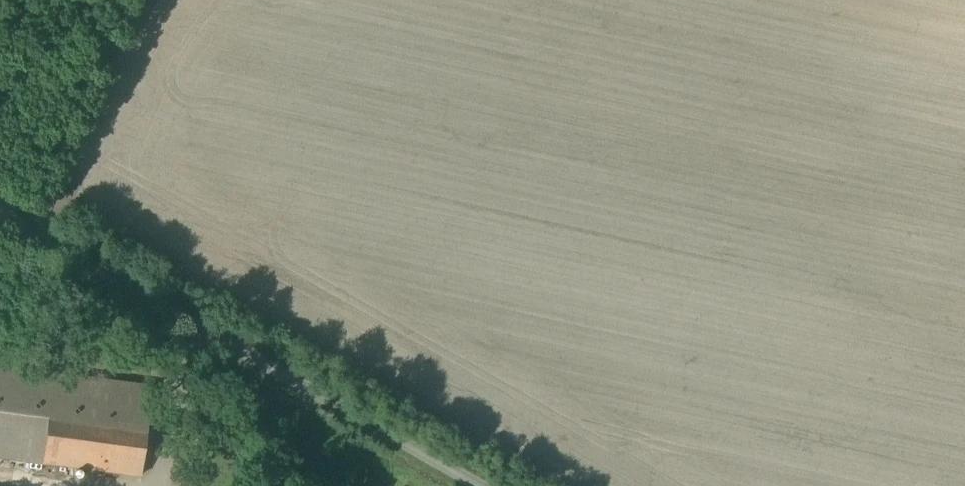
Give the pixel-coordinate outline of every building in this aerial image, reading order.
[(0,367),(0,457),(142,475),(154,388),(0,367)]
